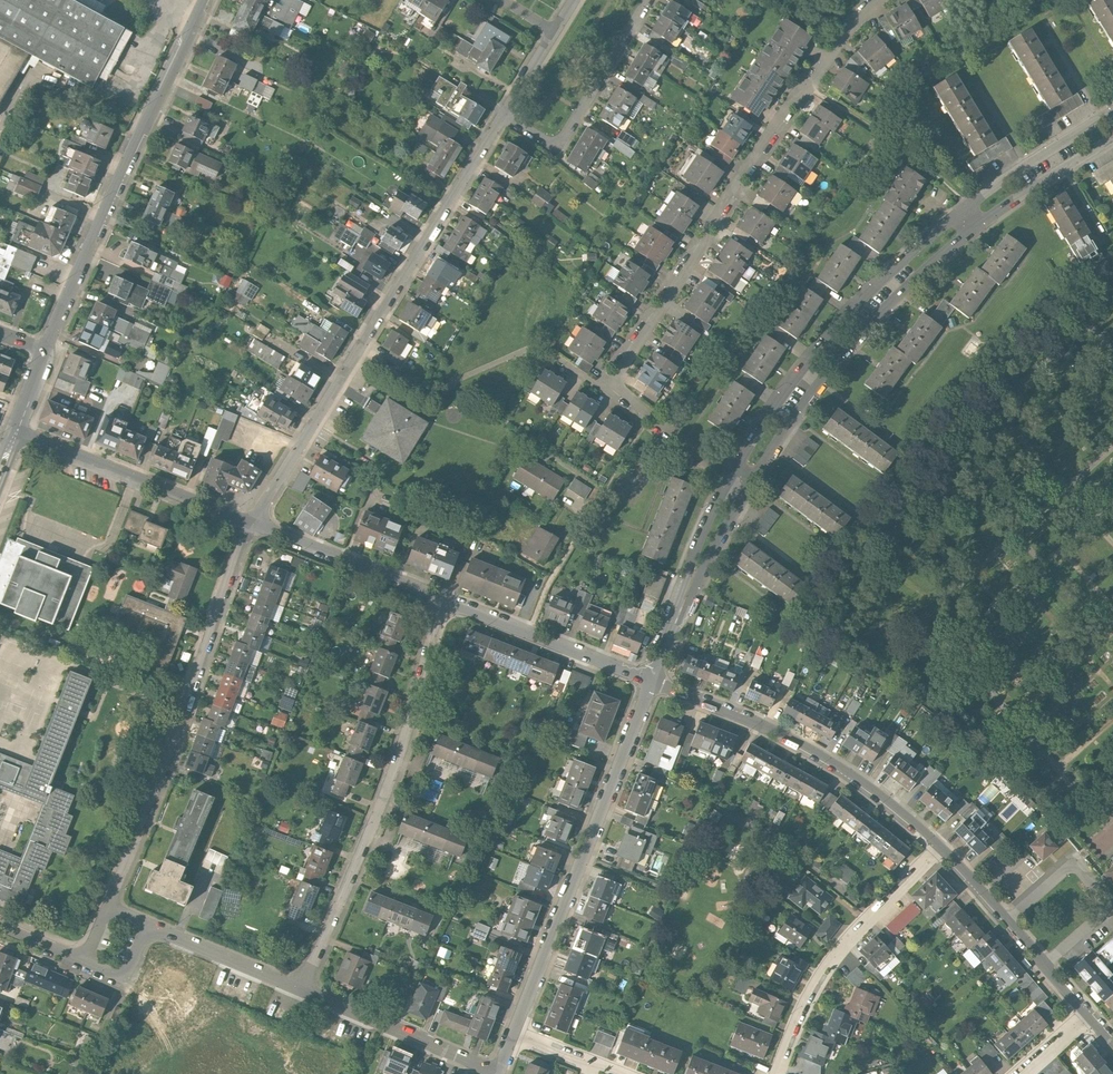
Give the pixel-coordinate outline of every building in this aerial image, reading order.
[(30,54),(40,60),(93,89),(98,80),(126,30),(101,16),(71,0),(0,0),(0,38),(30,54)] [(101,16),(105,8),(90,0),(71,0),(101,16)] [(263,15),(271,0),(246,0),(243,6),(263,15)] [(296,0),(280,0),(280,1),(282,5),(281,7),(276,4),(269,18),(286,26),(290,29),(303,3),(296,0)] [(406,4),(400,0),(391,14),(397,18),(401,11),(406,4)] [(406,4),(422,13),(430,0),(408,0),(406,4)] [(422,13),(427,17),(423,24),(432,30),(436,22),(438,23),(453,0),(430,0),(422,13)] [(696,0),(693,0),(690,4),(701,10),(702,8),(704,5),(696,0)] [(906,3),(911,12),(917,9),(912,0),(906,0),(905,1),(906,3)] [(917,9),(922,6),(919,0),(912,0),(917,9)] [(941,12),(933,0),(919,0),(922,6),(930,19),(941,12)] [(941,12),(952,6),(948,0),(933,0),(941,12)] [(1105,32),(1112,27),(1112,0),(1085,0),(1105,32)] [(689,13),(669,1),(659,17),(683,31),(688,22),(685,20),(689,13)] [(896,9),(912,35),(922,29),(911,12),(906,3),(896,9)] [(417,21),(422,13),(406,4),(401,11),(417,21)] [(243,6),(234,25),(254,34),(259,24),(263,15),(243,6)] [(912,35),(896,9),(884,16),(893,29),(900,42),(910,36),(912,35)] [(269,18),(263,15),(259,24),(270,29),(269,32),(280,37),(286,26),(269,18)] [(893,29),(884,16),(878,20),(884,29),(886,33),(893,29)] [(679,38),(683,31),(659,17),(651,31),(671,43),(676,36),(679,38)] [(783,19),(756,59),(786,79),(807,49),(805,48),(811,38),(783,19)] [(513,37),(489,23),(474,46),(501,62),(509,49),(507,47),(513,37)] [(1105,32),(1112,45),(1112,27),(1105,32)] [(377,35),(368,29),(362,38),(371,43),(377,35)] [(884,29),(875,36),(885,47),(891,41),(886,33),(884,29)] [(1031,29),(1008,43),(1029,76),(1052,62),(1042,46),(1031,29)] [(126,30),(98,80),(106,84),(133,34),(126,30)] [(459,48),(464,40),(458,36),(453,44),(459,48)] [(885,47),(875,36),(866,43),(884,66),(894,58),(885,47)] [(910,36),(900,42),(903,48),(913,42),(910,36)] [(0,38),(0,104),(20,71),(30,54),(0,38)] [(467,58),(474,46),(464,40),(459,48),(457,52),(467,58)] [(875,73),(884,66),(866,43),(856,51),(857,52),(865,62),(875,73)] [(670,60),(643,44),(634,60),(661,76),(670,60)] [(501,62),(474,46),(467,58),(478,64),(477,66),(492,76),(501,62)] [(379,54),(371,49),(367,56),(374,61),(379,54)] [(865,62),(857,52),(851,58),(859,68),(865,62)] [(30,54),(20,71),(25,74),(31,65),(36,68),(40,60),(30,54)] [(211,72),(231,81),(239,66),(219,56),(211,72)] [(688,64),(676,56),(671,63),(684,71),(688,64)] [(851,58),(844,69),(854,75),(859,68),(851,58)] [(766,110),(786,79),(756,59),(728,99),(757,119),(763,108),(766,110)] [(651,92),(661,76),(634,60),(624,76),(651,92)] [(1052,62),(1029,76),(1050,111),(1073,97),(1062,79),(1052,62)] [(844,69),(843,68),(836,79),(862,96),(869,85),(854,75),(844,69)] [(211,72),(204,88),(224,97),(231,81),(211,72)] [(239,86),(252,92),(257,81),(258,80),(245,74),(239,86)] [(956,75),(933,89),(953,122),(976,108),(966,92),(956,75)] [(489,111),(462,95),(468,86),(462,82),(459,88),(440,77),(432,91),(441,96),(437,102),(461,117),(472,124),(479,127),(489,111)] [(856,106),(862,96),(836,79),(829,89),(840,96),(856,106)] [(275,90),(257,81),(252,92),(263,97),(270,101),(275,90)] [(640,102),(616,87),(606,103),(627,115),(634,120),(644,104),(640,102)] [(840,96),(829,89),(826,94),(837,101),(840,96)] [(263,97),(252,92),(247,103),(258,108),(263,97)] [(1073,97),(1050,111),(1038,118),(1044,128),(1084,104),(1077,93),(1073,97)] [(196,103),(211,108),(214,101),(199,96),(196,103)] [(644,96),(640,102),(644,104),(652,109),(655,103),(644,96)] [(819,106),(830,113),(834,108),(822,100),(819,106)] [(617,131),(627,115),(606,103),(597,118),(617,131)] [(819,106),(811,117),(830,130),(835,133),(843,121),(830,113),(819,106)] [(976,108),(953,122),(974,156),(997,142),(987,126),(976,108)] [(737,111),(734,116),(745,123),(748,118),(737,111)] [(438,153),(456,164),(466,148),(454,141),(461,131),(442,120),(432,114),(419,135),(441,148),(438,153)] [(734,116),(732,114),(720,132),(739,145),(741,146),(750,134),(748,132),(751,127),(745,123),(734,116)] [(445,115),(442,120),(461,131),(464,126),(457,122),(445,115)] [(810,116),(799,132),(803,136),(819,146),(830,130),(811,117),(810,116)] [(211,127),(191,117),(183,133),(204,142),(205,143),(208,136),(215,140),(222,127),(213,123),(211,127)] [(472,124),(461,117),(457,122),(464,126),(469,129),(472,124)] [(885,123),(876,118),(873,123),(881,128),(885,123)] [(82,130),(79,138),(87,141),(87,142),(105,150),(114,130),(93,121),(92,122),(86,119),(85,122),(82,123),(81,127),(82,130)] [(607,141),(585,129),(576,145),(600,160),(605,152),(602,150),(607,141)] [(622,131),(617,140),(628,148),(630,146),(634,140),(635,138),(622,131)] [(739,145),(720,132),(719,131),(709,145),(718,151),(732,161),(738,152),(736,150),(739,145)] [(204,142),(183,133),(181,139),(201,148),(204,142)] [(87,141),(79,138),(74,136),(71,142),(84,147),(84,148),(87,142),(87,141)] [(819,146),(803,136),(800,141),(809,146),(817,152),(820,147),(819,146)] [(997,142),(974,156),(967,161),(974,172),(1013,149),(1006,137),(997,142)] [(797,138),(793,144),(805,152),(809,146),(800,141),(797,138)] [(62,146),(67,148),(81,154),(84,147),(71,142),(65,139),(62,146)] [(181,139),(178,144),(198,153),(201,148),(181,139)] [(617,140),(612,146),(630,159),(635,153),(628,148),(617,140)] [(639,143),(634,140),(630,146),(635,150),(639,143)] [(234,146),(224,142),(221,150),(230,154),(234,146)] [(429,148),(419,142),(415,149),(425,155),(429,148)] [(526,154),(508,143),(493,166),(512,178),(526,154)] [(198,153),(178,144),(169,164),(200,177),(202,173),(216,179),(223,164),(198,153)] [(786,155),(811,172),(818,162),(805,152),(793,144),(786,155)] [(595,170),(600,160),(576,145),(566,161),(585,172),(589,166),(595,170)] [(71,170),(75,172),(92,180),(100,162),(81,154),(67,148),(63,156),(75,162),(71,170)] [(696,155),(711,166),(714,160),(698,148),(694,154),(696,155)] [(732,161),(718,151),(714,158),(727,167),(732,161)] [(438,153),(429,169),(446,180),(456,164),(438,153)] [(696,155),(681,178),(708,196),(723,174),(711,166),(696,155)] [(805,182),(811,172),(786,155),(779,165),(791,173),(805,182)] [(1110,181),(1112,179),(1112,160),(1092,173),(1100,187),(1110,181)] [(791,173),(779,165),(775,170),(787,178),(791,173)] [(882,200),(884,201),(904,215),(926,181),(904,166),(902,170),(900,170),(898,173),(892,174),(893,180),(891,184),(886,185),(887,190),(884,194),(885,196),(882,200)] [(783,184),(787,178),(775,170),(772,176),(783,184)] [(24,179),(42,187),(45,179),(27,172),(24,179)] [(63,182),(60,188),(84,199),(92,180),(75,172),(69,185),(63,182)] [(590,173),(588,177),(597,183),(599,179),(590,173)] [(14,192),(20,178),(14,175),(7,189),(14,192)] [(588,177),(586,176),(582,181),(593,190),(597,184),(597,183),(588,177)] [(765,186),(790,203),(796,193),(783,184),(772,176),(765,186)] [(502,188),(484,177),(475,191),(493,202),(502,188)] [(24,179),(20,178),(14,192),(36,201),(42,187),(24,179)] [(518,192),(509,185),(507,188),(516,194),(518,192)] [(790,203),(765,186),(758,197),(769,204),(782,213),(790,203)] [(177,195),(159,187),(151,204),(169,212),(177,195)] [(553,197),(540,188),(530,201),(549,214),(554,207),(548,203),(553,197)] [(485,215),(493,202),(475,191),(467,204),(485,215)] [(397,201),(394,206),(405,213),(421,221),(430,206),(413,197),(412,199),(401,192),(397,201)] [(687,200),(675,192),(666,206),(690,222),(699,208),(687,200)] [(693,192),(687,200),(699,208),(705,200),(693,192)] [(1089,231),(1066,192),(1045,205),(1068,244),(1089,231)] [(801,195),(796,193),(790,203),(794,206),(801,195)] [(362,202),(353,196),(349,204),(358,209),(362,202)] [(402,218),(405,213),(394,206),(397,201),(389,196),(383,206),(402,218)] [(769,204),(758,197),(754,202),(766,209),(769,204)] [(904,215),(884,201),(857,240),(865,246),(879,255),(893,235),(906,217),(904,215)] [(762,215),(766,209),(754,202),(750,208),(762,215)] [(829,208),(821,202),(816,209),(824,215),(829,208)] [(169,212),(151,204),(144,220),(162,228),(165,220),(169,212)] [(67,205),(64,212),(76,218),(79,211),(67,205)] [(690,222),(666,206),(658,219),(670,226),(682,234),(690,222)] [(51,207),(44,224),(69,235),(69,233),(71,233),(73,229),(72,228),(76,218),(64,212),(51,207)] [(187,211),(179,208),(176,215),(184,218),(187,211)] [(762,215),(750,208),(744,218),(769,235),(776,225),(762,215)] [(567,217),(556,209),(551,215),(562,224),(567,217)] [(176,215),(169,212),(165,220),(184,228),(188,220),(184,218),(176,215)] [(479,227),(461,216),(452,232),(469,243),(479,227)] [(762,246),(769,235),(744,218),(736,229),(749,237),(762,246)] [(670,226),(658,219),(655,223),(665,230),(667,231),(670,226)] [(9,233),(14,235),(19,224),(14,222),(9,233)] [(14,235),(12,240),(53,257),(55,258),(56,258),(58,257),(60,255),(69,235),(44,224),(39,222),(36,229),(20,222),(19,224),(14,235)] [(360,235),(342,225),(335,237),(353,248),(356,242),(360,235)] [(391,226),(382,241),(401,252),(410,237),(391,226)] [(662,236),(648,227),(640,238),(668,257),(672,250),(670,248),(673,244),(662,236)] [(364,228),(360,235),(372,242),(376,235),(364,228)] [(749,237),(736,229),(733,234),(744,240),(746,242),(749,237)] [(665,230),(662,236),(673,244),(677,238),(667,231),(665,230)] [(1089,231),(1068,244),(1080,264),(1102,251),(1089,231)] [(464,252),(469,243),(452,232),(441,249),(466,264),(471,256),(464,252)] [(733,234),(730,239),(740,245),(744,240),(733,234)] [(360,235),(356,242),(367,249),(372,242),(360,235)] [(1027,250),(1007,235),(980,271),(996,283),(1000,286),(1027,250)] [(551,237),(547,241),(554,246),(558,242),(551,237)] [(663,264),(668,257),(640,238),(632,250),(646,259),(658,267),(661,262),(663,264)] [(865,246),(857,240),(853,238),(846,248),(858,256),(865,246)] [(730,239),(722,250),(746,265),(753,254),(740,245),(730,239)] [(554,246),(547,241),(544,245),(551,250),(554,246)] [(0,251),(0,257),(1,256),(13,261),(18,249),(3,243),(0,251)] [(151,251),(133,243),(125,260),(143,268),(151,251)] [(846,248),(840,245),(817,279),(827,286),(838,293),(850,276),(861,259),(858,256),(846,248)] [(13,261),(11,265),(30,273),(36,257),(18,249),(13,261)] [(746,265),(722,250),(707,273),(720,281),(734,290),(740,281),(749,267),(746,265)] [(179,263),(151,251),(143,268),(156,273),(177,282),(181,285),(186,275),(176,271),(179,263)] [(5,281),(11,265),(13,261),(1,256),(0,257),(0,279),(5,281)] [(365,271),(372,260),(366,256),(359,267),(365,271)] [(392,266),(375,256),(372,260),(365,271),(383,281),(392,266)] [(658,267),(646,259),(639,270),(649,276),(651,277),(658,267)] [(459,275),(435,261),(425,277),(444,289),(448,282),(453,285),(459,275)] [(639,270),(627,261),(619,273),(644,289),(648,284),(645,282),(649,276),(639,270)] [(977,269),(950,305),(955,309),(970,319),(996,283),(980,271),(977,269)] [(347,271),(344,275),(369,290),(372,286),(347,271)] [(177,282),(156,273),(152,281),(173,290),(177,282)] [(640,296),(644,289),(619,273),(611,285),(624,294),(634,300),(638,294),(640,296)] [(720,281),(707,273),(704,277),(717,286),(720,281)] [(227,290),(229,287),(233,279),(224,274),(219,285),(220,286),(227,290)] [(333,293),(345,301),(340,309),(359,321),(368,305),(362,302),(369,290),(344,275),(333,293)] [(148,291),(117,277),(109,295),(115,298),(114,301),(129,308),(130,305),(142,310),(143,308),(146,300),(150,292),(148,291)] [(444,289),(425,277),(415,294),(434,305),(439,297),(445,301),(450,293),(444,289)] [(717,286),(704,277),(700,283),(713,292),(717,286)] [(827,286),(817,279),(815,278),(807,290),(819,298),(827,286)] [(152,281),(148,291),(150,292),(146,300),(152,303),(165,308),(168,302),(173,290),(152,281)] [(740,281),(734,290),(741,294),(747,285),(740,281)] [(181,285),(177,282),(173,290),(185,296),(189,288),(181,285)] [(713,292),(700,283),(692,296),(715,311),(724,299),(713,292)] [(257,287),(251,284),(247,290),(254,294),(257,287)] [(227,290),(220,286),(217,291),(225,295),(226,293),(227,290)] [(240,301),(243,295),(229,287),(227,290),(226,293),(240,301)] [(807,290),(802,287),(775,326),(776,327),(789,336),(796,341),(823,301),(819,298),(807,290)] [(0,293),(0,311),(12,316),(20,297),(1,290),(0,293)] [(182,303),(185,296),(173,290),(168,302),(174,305),(176,301),(182,303)] [(254,294),(247,290),(243,295),(251,299),(254,294)] [(634,300),(624,294),(622,298),(633,306),(636,301),(634,300)] [(246,307),(251,299),(243,295),(240,301),(239,303),(246,307)] [(615,302),(605,296),(598,306),(624,323),(627,318),(625,317),(628,311),(615,302)] [(630,312),(633,306),(622,298),(619,296),(615,302),(628,311),(630,312)] [(715,311),(692,296),(683,309),(696,318),(707,325),(715,311)] [(955,309),(950,305),(943,299),(928,318),(940,327),(955,309)] [(149,311),(152,303),(146,300),(143,308),(149,311)] [(119,313),(98,303),(90,321),(111,331),(119,313)] [(438,320),(410,303),(399,320),(414,330),(420,333),(425,325),(432,330),(438,320)] [(620,328),(624,323),(598,306),(591,318),(604,326),(615,333),(618,327),(620,328)] [(246,321),(248,316),(238,310),(235,314),(246,321)] [(928,318),(923,315),(895,351),(911,363),(915,366),(943,330),(940,327),(928,318)] [(707,325),(696,318),(693,323),(704,330),(706,332),(710,327),(707,325)] [(689,328),(676,320),(668,331),(692,348),(700,336),(689,328)] [(111,331),(90,321),(80,343),(119,361),(125,349),(106,340),(111,331)] [(292,327),(307,336),(322,345),(328,334),(310,323),(307,328),(295,321),(292,327)] [(152,330),(135,323),(128,338),(146,346),(152,330)] [(270,330),(259,323),(256,329),(267,336),(270,330)] [(704,330),(693,323),(689,328),(700,336),(704,330)] [(349,334),(333,324),(328,334),(322,345),(337,354),(349,334)] [(615,333),(604,326),(597,337),(605,343),(607,344),(615,333)] [(789,336),(776,327),(769,338),(781,347),(789,336)] [(597,337),(581,328),(574,339),(600,355),(603,350),(601,349),(605,343),(597,337)] [(420,333),(414,330),(411,335),(424,343),(427,338),(420,333)] [(408,341),(392,331),(382,347),(390,352),(398,357),(408,341)] [(685,358),(692,348),(668,331),(661,342),(674,351),(685,358)] [(337,354),(322,345),(307,336),(300,348),(324,363),(327,359),(332,362),(337,354)] [(765,336),(741,372),(745,375),(758,383),(762,386),(775,367),(786,350),(781,347),(769,338),(765,336)] [(146,346),(128,338),(126,345),(143,352),(146,346)] [(596,361),(600,355),(574,339),(567,350),(582,360),(590,365),(594,360),(596,361)] [(286,358),(255,340),(248,351),(279,370),(286,358)] [(892,349),(863,387),(882,401),(911,363),(895,351),(892,349)] [(682,363),(685,358),(674,351),(670,356),(682,363)] [(398,357),(390,352),(385,359),(398,367),(403,360),(398,357)] [(94,363),(71,354),(64,373),(78,378),(87,382),(94,363)] [(667,362),(654,354),(647,365),(669,379),(670,381),(678,370),(667,362)] [(0,355),(0,374),(10,378),(17,362),(0,355)] [(670,356),(667,362),(678,370),(682,363),(670,356)] [(170,365),(159,360),(153,375),(150,381),(161,386),(170,365)] [(590,365),(582,360),(577,368),(587,375),(593,367),(590,365)] [(304,365),(295,380),(316,393),(325,377),(304,365)] [(669,379),(647,365),(636,381),(647,389),(656,395),(658,396),(669,379)] [(121,369),(116,380),(141,391),(146,380),(135,375),(121,369)] [(554,377),(543,370),(535,383),(528,394),(539,401),(554,377)] [(150,381),(153,375),(142,372),(137,371),(135,375),(146,380),(150,381)] [(0,374),(0,392),(4,394),(10,378),(0,374)] [(758,383),(745,375),(738,385),(751,393),(758,383)] [(290,377),(281,391),(291,397),(308,407),(316,393),(295,380),(290,377)] [(554,377),(539,401),(551,408),(558,396),(566,384),(554,377)] [(87,382),(78,378),(72,392),(85,397),(91,383),(87,382)] [(528,394),(535,383),(530,379),(523,391),(528,394)] [(433,384),(428,381),(424,388),(428,390),(433,384)] [(738,385),(734,382),(707,422),(727,436),(741,415),(754,396),(751,393),(738,385)] [(291,397),(281,391),(278,389),(275,394),(283,399),(288,402),(291,397)] [(656,395),(647,389),(642,395),(654,404),(658,399),(655,397),(656,395)] [(271,399),(280,404),(283,399),(275,394),(271,391),(268,397),(271,399)] [(587,400),(576,393),(568,405),(561,416),(572,423),(587,400)] [(265,409),(271,399),(268,397),(263,394),(260,400),(254,396),(247,408),(260,417),(265,409)] [(556,413),(563,402),(564,399),(558,396),(551,408),(545,417),(551,421),(556,413)] [(265,409),(294,424),(299,415),(280,404),(271,399),(265,409)] [(427,426),(385,400),(380,408),(375,416),(360,440),(401,466),(427,426)] [(375,416),(380,408),(368,400),(363,409),(375,416)] [(587,400),(572,423),(584,430),(590,418),(598,406),(587,400)] [(40,423),(63,432),(72,411),(48,402),(40,423)] [(556,413),(561,416),(568,405),(563,402),(556,413)] [(260,417),(247,408),(241,404),(235,414),(239,416),(265,426),(266,424),(259,419),(260,417)] [(294,424),(265,409),(260,417),(259,419),(266,424),(269,425),(270,424),(278,428),(279,426),(289,432),(294,424)] [(172,413),(164,410),(159,424),(166,427),(172,413)] [(95,420),(72,411),(63,432),(86,442),(95,420)] [(235,414),(225,411),(217,431),(211,448),(218,451),(223,440),(228,443),(239,416),(235,414)] [(837,411),(822,431),(853,455),(869,434),(853,422),(837,411)] [(619,422),(608,415),(594,439),(605,446),(619,422)] [(107,417),(96,446),(118,454),(126,432),(129,426),(107,417)] [(596,422),(590,418),(584,430),(590,433),(596,422)] [(619,422),(605,446),(616,453),(631,429),(619,422)] [(158,428),(151,425),(146,437),(154,439),(158,428)] [(210,428),(203,447),(200,455),(207,457),(211,448),(217,431),(210,428)] [(126,432),(118,454),(139,462),(147,440),(126,432)] [(869,434),(853,455),(883,476),(898,456),(883,444),(869,434)] [(807,435),(790,459),(802,467),(819,444),(807,435)] [(184,443),(172,438),(167,450),(157,446),(151,459),(155,461),(153,467),(171,474),(184,443)] [(188,441),(184,443),(171,474),(189,481),(200,455),(203,447),(188,441)] [(347,472),(319,456),(307,477),(310,479),(335,493),(347,472)] [(526,457),(512,479),(552,504),(566,481),(526,457)] [(238,470),(213,460),(202,488),(226,497),(230,487),(251,495),(263,474),(244,461),(238,470)] [(310,479),(307,477),(299,473),(294,482),(305,487),(310,479)] [(793,476),(778,497),(808,519),(822,498),(807,486),(793,476)] [(687,506),(695,487),(672,478),(657,515),(680,524),(687,506)] [(591,490),(574,479),(568,489),(584,500),(591,490)] [(331,511),(313,497),(304,511),(322,524),(331,511)] [(822,498),(808,519),(836,540),(852,519),(835,507),(822,498)] [(768,506),(750,529),(762,538),(780,514),(768,506)] [(148,518),(131,511),(124,530),(141,536),(139,541),(163,551),(170,532),(146,523),(148,518)] [(322,524),(304,511),(296,522),(315,535),(322,524)] [(384,520),(364,512),(352,544),(372,551),(384,520)] [(672,544),(680,524),(657,515),(640,555),(664,565),(672,544)] [(384,520),(372,551),(391,559),(404,527),(384,520)] [(557,540),(537,528),(521,554),(525,557),(533,562),(541,566),(557,540)] [(347,537),(336,533),(333,541),(344,545),(347,537)] [(95,569),(19,539),(17,544),(8,541),(0,561),(0,606),(19,613),(17,618),(37,626),(39,621),(70,633),(95,569)] [(436,547),(415,539),(404,565),(426,574),(436,547)] [(749,544),(734,564),(764,586),(779,566),(762,554),(749,544)] [(457,555),(436,547),(426,574),(447,582),(454,564),(457,555)] [(459,551),(457,555),(454,564),(460,567),(465,553),(459,551)] [(533,562),(525,557),(523,562),(531,566),(533,562)] [(271,565),(281,569),(284,563),(273,559),(271,565)] [(499,570),(471,560),(459,590),(487,600),(499,570)] [(127,596),(115,628),(159,644),(149,669),(166,675),(183,631),(188,620),(170,613),(175,601),(185,605),(199,571),(172,561),(165,579),(174,582),(168,599),(169,600),(165,611),(127,596)] [(271,565),(270,565),(264,581),(282,588),(289,572),(281,569),(271,565)] [(779,566),(764,586),(793,608),(808,588),(792,576),(779,566)] [(668,573),(656,568),(653,575),(650,574),(641,598),(644,599),(638,615),(634,626),(646,631),(668,573)] [(499,570),(487,600),(514,611),(516,606),(520,595),(526,581),(499,570)] [(264,581),(258,596),(277,603),(284,606),(289,594),(281,591),(282,588),(264,581)] [(573,606),(571,613),(583,618),(586,612),(592,596),(579,591),(573,606)] [(525,597),(520,595),(516,606),(521,608),(525,597)] [(277,603),(258,596),(252,613),(271,620),(277,603)] [(573,606),(552,597),(543,622),(564,630),(571,613),(573,606)] [(621,628),(627,611),(628,609),(621,606),(614,625),(621,628)] [(599,617),(586,612),(583,618),(577,633),(601,642),(611,614),(602,611),(599,617)] [(621,628),(613,647),(636,656),(646,631),(634,626),(638,615),(627,611),(621,628)] [(391,612),(382,637),(386,638),(398,643),(401,644),(411,619),(391,612)] [(265,636),(271,620),(252,613),(246,629),(265,636)] [(766,620),(757,616),(752,626),(762,630),(766,620)] [(321,631),(314,628),(312,634),(318,637),(321,631)] [(265,636),(246,629),(240,644),(256,649),(259,651),(265,636)] [(491,639),(468,630),(459,650),(483,660),(491,639)] [(398,643),(386,638),(381,650),(394,654),(398,643)] [(514,648),(491,639),(483,660),(506,669),(514,648)] [(820,651),(818,656),(824,658),(829,648),(813,640),(810,646),(820,651)] [(240,644),(237,642),(231,658),(250,666),(256,649),(240,644)] [(807,645),(802,643),(798,652),(803,654),(807,645)] [(381,650),(378,648),(369,672),(374,674),(385,678),(389,679),(397,656),(394,654),(381,650)] [(537,657),(514,648),(506,669),(529,677),(537,657)] [(763,658),(755,655),(751,666),(758,669),(763,658)] [(301,657),(298,665),(307,668),(310,660),(301,657)] [(559,665),(537,657),(529,677),(551,686),(558,668),(559,665)] [(701,661),(689,657),(682,673),(695,677),(701,661)] [(231,658),(225,675),(244,682),(253,685),(258,672),(249,669),(250,666),(231,658)] [(732,674),(726,672),(720,688),(733,693),(745,661),(738,659),(732,674)] [(714,666),(701,661),(695,677),(707,682),(714,666)] [(305,669),(297,666),(295,673),(303,676),(305,669)] [(726,672),(714,666),(707,682),(720,688),(726,672)] [(566,685),(571,673),(564,670),(556,690),(563,693),(566,685)] [(591,678),(572,671),(571,673),(566,685),(586,692),(591,678)] [(794,675),(788,672),(783,682),(789,685),(792,679),(794,675)] [(374,674),(369,685),(381,690),(385,678),(374,674)] [(225,675),(220,689),(238,696),(244,682),(225,675)] [(42,806),(21,860),(0,852),(0,901),(22,910),(38,870),(46,873),(54,854),(65,859),(73,840),(65,837),(73,819),(67,816),(74,798),(57,791),(52,789),(95,685),(71,676),(34,768),(0,755),(0,789),(42,806)] [(792,679),(789,685),(786,690),(793,693),(798,682),(792,679)] [(764,689),(751,683),(744,699),(757,704),(764,689)] [(381,690),(369,685),(360,710),(363,711),(375,716),(380,718),(389,693),(381,690)] [(220,689),(213,705),(233,712),(238,696),(220,689)] [(290,689),(287,697),(295,700),(298,692),(290,689)] [(777,695),(764,689),(757,704),(770,710),(777,695)] [(620,702),(594,692),(577,734),(587,738),(603,744),(620,702)] [(801,705),(790,699),(782,714),(793,720),(801,705)] [(287,706),(284,713),(290,715),(294,703),(286,700),(284,705),(287,706)] [(861,705),(853,700),(846,711),(854,716),(861,705)] [(227,728),(233,712),(213,705),(207,721),(222,726),(227,728)] [(814,712),(801,705),(793,720),(805,727),(814,712)] [(818,714),(814,712),(805,727),(818,733),(826,718),(824,718),(828,710),(822,707),(818,714)] [(363,711),(359,723),(370,727),(375,716),(363,711)] [(275,716),(272,725),(283,730),(289,717),(280,714),(279,718),(275,716)] [(826,718),(818,733),(830,740),(842,720),(835,717),(832,722),(826,718)] [(207,721),(204,719),(197,737),(215,744),(222,726),(207,721)] [(683,729),(660,720),(651,741),(674,750),(676,745),(683,729)] [(370,727),(359,723),(349,747),(352,748),(363,752),(369,754),(378,730),(370,727)] [(718,731),(699,723),(694,737),(690,748),(709,755),(718,731)] [(868,740),(875,730),(867,725),(860,735),(868,740)] [(875,730),(868,740),(857,758),(871,767),(883,748),(889,739),(887,738),(875,730)] [(718,731),(709,755),(727,762),(737,738),(718,731)] [(860,735),(854,731),(842,749),(857,758),(868,740),(860,735)] [(499,758),(436,733),(428,754),(491,779),(499,758)] [(587,738),(577,734),(574,733),(569,744),(583,749),(587,738)] [(891,733),(887,738),(889,739),(883,748),(888,752),(899,738),(891,733)] [(690,748),(694,737),(687,735),(683,747),(680,755),(686,757),(690,748)] [(209,759),(215,744),(197,737),(191,752),(209,759)] [(277,740),(271,737),(268,744),(274,747),(277,740)] [(888,752),(893,756),(896,758),(907,744),(899,738),(888,752)] [(674,750),(651,741),(643,763),(673,773),(680,755),(683,747),(676,745),(674,750)] [(766,753),(750,744),(744,755),(740,762),(745,765),(742,771),(753,777),(756,771),(766,753)] [(265,748),(262,756),(272,759),(274,751),(265,748)] [(363,752),(352,748),(348,758),(359,763),(363,752)] [(207,765),(209,759),(191,752),(185,768),(190,770),(203,775),(213,779),(217,768),(207,765)] [(740,762),(744,755),(737,752),(727,770),(734,773),(740,762)] [(766,753),(756,771),(771,779),(781,761),(766,753)] [(896,758),(893,756),(880,773),(894,784),(908,767),(896,758)] [(348,758),(345,757),(336,781),(338,781),(350,786),(355,788),(364,765),(359,763),(348,758)] [(595,769),(574,760),(565,782),(586,790),(595,769)] [(781,761),(771,779),(786,787),(796,770),(781,761)] [(912,762),(908,767),(921,777),(927,770),(919,765),(918,767),(912,762)] [(908,767),(894,784),(907,794),(918,781),(921,777),(908,767)] [(203,775),(190,770),(188,776),(201,781),(203,775)] [(796,770),(786,787),(801,795),(812,778),(796,770)] [(927,770),(921,777),(918,781),(922,785),(931,774),(927,770)] [(932,787),(936,781),(941,776),(935,770),(931,774),(922,785),(928,790),(932,787)] [(724,774),(717,771),(711,783),(718,786),(724,774)] [(658,782),(639,775),(631,793),(651,800),(658,782)] [(812,778),(801,795),(818,805),(826,792),(829,788),(812,778)] [(335,783),(328,780),(325,788),(332,791),(335,783)] [(350,786),(338,781),(333,795),(345,799),(350,786)] [(936,781),(932,787),(945,798),(949,793),(949,792),(936,781)] [(586,790),(565,782),(557,803),(578,811),(586,790)] [(999,791),(992,784),(977,799),(984,807),(999,791)] [(945,798),(932,787),(928,790),(917,803),(931,814),(945,798)] [(166,861),(186,870),(216,799),(195,791),(183,820),(179,818),(174,830),(178,832),(166,861)] [(829,811),(838,799),(826,792),(818,805),(829,811)] [(648,808),(651,800),(631,793),(624,810),(649,820),(653,810),(648,808)] [(958,801),(949,793),(945,798),(954,806),(958,801)] [(715,794),(712,801),(717,804),(721,797),(715,794)] [(837,827),(841,822),(854,806),(841,796),(838,799),(829,811),(824,817),(837,827)] [(945,798),(931,814),(943,825),(955,811),(957,809),(954,806),(945,798)] [(751,799),(743,814),(756,821),(763,808),(758,805),(759,804),(751,799)] [(1030,799),(1024,804),(1030,810),(1035,805),(1030,799)] [(964,801),(957,809),(955,811),(960,816),(969,806),(964,801)] [(960,816),(966,821),(978,810),(972,804),(969,806),(960,816)] [(868,817),(854,806),(841,822),(856,833),(868,817)] [(966,821),(953,834),(966,847),(981,831),(987,826),(983,822),(986,818),(978,810),(966,821)] [(328,811),(319,834),(322,835),(334,840),(338,841),(347,818),(328,811)] [(779,812),(773,824),(778,827),(785,815),(779,812)] [(404,813),(396,833),(460,857),(468,837),(404,813)] [(563,814),(561,820),(572,825),(575,819),(563,814)] [(561,820),(552,817),(544,837),(564,845),(572,825),(561,820)] [(868,817),(856,833),(870,844),(883,829),(868,817)] [(291,826),(282,823),(279,831),(288,834),(291,826)] [(685,826),(682,834),(691,837),(694,830),(685,826)] [(657,837),(632,827),(628,836),(624,835),(614,859),(619,861),(634,866),(635,867),(641,854),(649,857),(657,837)] [(1062,835),(1068,841),(1075,834),(1069,828),(1062,835)] [(883,829),(870,844),(884,855),(897,840),(883,829)] [(981,831),(966,847),(977,858),(989,846),(993,843),(981,831)] [(322,835),(319,834),(315,833),(313,840),(319,842),(322,835)] [(1057,849),(1044,833),(1028,847),(1042,862),(1057,849)] [(1002,834),(993,843),(989,846),(993,851),(1006,839),(1002,834)] [(334,840),(322,835),(319,842),(317,848),(329,852),(334,840)] [(897,840),(884,855),(898,866),(911,850),(897,840)] [(206,859),(225,867),(230,855),(211,847),(206,859)] [(249,858),(252,850),(245,847),(242,855),(249,858)] [(314,847),(305,871),(307,871),(319,876),(324,878),(333,854),(329,852),(317,848),(314,847)] [(559,856),(537,847),(531,864),(553,873),(559,856)] [(160,875),(152,871),(144,891),(186,909),(195,889),(180,883),(186,870),(166,861),(162,871),(160,875)] [(634,866),(619,861),(616,867),(631,872),(634,866)] [(843,862),(835,873),(847,883),(856,872),(843,862)] [(553,873),(531,864),(524,883),(537,888),(545,891),(553,873)] [(1102,877),(1112,890),(1112,867),(1102,877)] [(936,868),(910,892),(924,907),(930,901),(937,909),(955,892),(957,890),(936,868)] [(319,876),(307,871),(303,883),(315,887),(319,876)] [(784,882),(778,889),(802,907),(805,902),(820,913),(833,895),(804,873),(793,888),(784,882)] [(614,874),(612,879),(624,884),(626,879),(614,874)] [(618,884),(597,876),(590,895),(608,902),(612,891),(615,892),(618,884)] [(537,888),(524,883),(520,881),(517,889),(533,896),(537,888)] [(303,883),(300,882),(291,905),(294,906),(305,911),(310,912),(319,889),(315,887),(303,883)] [(224,893),(212,888),(199,918),(211,923),(224,893)] [(959,897),(955,892),(937,909),(936,910),(940,914),(955,900),(959,897)] [(371,893),(364,913),(387,922),(395,902),(371,893)] [(601,921),(608,902),(590,895),(582,914),(601,921)] [(541,906),(515,896),(508,913),(534,924),(541,906)] [(912,900),(886,924),(895,934),(921,910),(912,900)] [(945,920),(960,906),(955,900),(940,914),(945,920)] [(395,902),(387,922),(409,930),(417,910),(395,902)] [(960,906),(945,920),(957,933),(973,918),(961,905),(960,906)] [(305,911),(294,906),(289,918),(301,922),(305,911)] [(790,911),(777,931),(800,946),(813,926),(790,911)] [(447,916),(439,913),(437,918),(444,921),(447,916)] [(534,924),(508,913),(500,933),(526,943),(534,924)] [(829,913),(815,932),(827,941),(840,922),(829,913)] [(945,920),(940,914),(929,923),(934,929),(945,920)] [(973,918),(957,933),(968,946),(973,942),(985,932),(973,918)] [(477,923),(474,929),(487,934),(489,928),(477,923)] [(578,926),(570,947),(594,956),(599,946),(611,951),(615,941),(603,936),(578,926)] [(985,932),(973,942),(985,956),(1002,941),(990,927),(985,932)] [(487,934),(474,929),(472,936),(484,941),(487,934)] [(605,931),(603,936),(615,941),(618,936),(605,931)] [(875,933),(866,941),(887,963),(895,954),(886,945),(875,933)] [(896,935),(886,945),(895,954),(905,945),(902,941),(896,935)] [(1105,1002),(1112,995),(1112,974),(1108,968),(1112,964),(1112,939),(1098,953),(1095,950),(1074,968),(1105,1002)] [(866,941),(858,949),(870,960),(879,970),(887,963),(866,941)] [(1002,941),(985,956),(996,970),(1013,954),(1002,941)] [(594,956),(570,947),(562,968),(578,975),(586,978),(590,969),(594,971),(599,958),(594,956)] [(514,974),(521,956),(501,948),(494,967),(514,974)] [(0,950),(0,969),(12,973),(24,978),(27,971),(14,965),(18,957),(0,950)] [(377,950),(374,957),(378,958),(380,959),(383,952),(377,950)] [(364,953),(361,959),(371,963),(375,965),(378,958),(374,957),(364,953)] [(361,959),(348,954),(336,981),(360,990),(371,963),(361,959)] [(777,963),(770,976),(792,989),(804,967),(791,960),(779,954),(775,962),(777,963)] [(1013,954),(996,970),(1008,983),(1014,978),(1024,969),(1026,968),(1013,954)] [(794,955),(791,960),(804,967),(805,968),(808,963),(794,955)] [(477,959),(469,956),(465,964),(474,967),(477,959)] [(879,970),(870,960),(864,965),(878,981),(884,976),(879,970)] [(69,976),(32,961),(27,971),(24,978),(61,994),(68,978),(69,976)] [(141,990),(150,969),(143,966),(134,987),(141,990)] [(865,975),(857,966),(847,975),(855,985),(865,975)] [(507,993),(514,974),(494,967),(487,986),(507,993)] [(12,973),(0,969),(0,991),(1,988),(9,991),(12,981),(9,980),(12,973)] [(1024,969),(1014,978),(1037,1005),(1044,999),(1048,996),(1024,969)] [(578,975),(576,981),(589,986),(591,980),(586,978),(578,975)] [(74,980),(68,978),(61,994),(67,996),(74,980)] [(576,981),(573,988),(581,991),(586,993),(589,986),(576,981)] [(573,988),(560,983),(552,1002),(573,1011),(581,991),(573,988)] [(440,984),(437,993),(434,1000),(441,1003),(447,987),(440,984)] [(79,985),(71,1003),(87,1010),(95,992),(79,985)] [(418,985),(406,1016),(425,1023),(434,1000),(437,993),(418,985)] [(765,1014),(778,1020),(787,1000),(753,985),(747,999),(759,1004),(756,1011),(765,1014)] [(880,995),(856,985),(848,1003),(846,1002),(842,1011),(857,1017),(866,1021),(869,1013),(872,1014),(880,995)] [(95,992),(87,1010),(101,1016),(109,998),(95,992)] [(1112,1012),(1112,995),(1105,1002),(1112,1012)] [(30,1001),(18,996),(15,1003),(27,1008),(30,1001)] [(475,1006),(472,1015),(474,1016),(494,1023),(501,1005),(481,998),(478,1007),(475,1006)] [(1037,1005),(1034,1008),(1043,1018),(1053,1010),(1044,999),(1037,1005)] [(565,1032),(573,1011),(552,1002),(543,1024),(565,1032)] [(857,1017),(842,1011),(833,1007),(826,1023),(823,1022),(819,1032),(836,1038),(844,1042),(847,1033),(850,1035),(857,1017)] [(623,1011),(614,1008),(611,1016),(620,1019),(623,1011)] [(1034,1008),(1021,1019),(1034,1035),(1047,1024),(1043,1018),(1034,1008)] [(494,1023),(474,1016),(472,1020),(445,1010),(440,1024),(487,1042),(494,1023)] [(778,1020),(765,1014),(762,1020),(776,1026),(778,1020)] [(1034,1035),(1021,1019),(1007,1031),(1021,1046),(1034,1035)] [(738,1020),(729,1043),(763,1056),(772,1033),(738,1020)] [(3,1029),(7,1031),(17,1035),(22,1037),(24,1033),(5,1026),(3,1029)] [(649,1036),(625,1026),(615,1052),(639,1062),(648,1038),(649,1036)] [(836,1038),(819,1032),(811,1028),(804,1045),(802,1043),(797,1054),(804,1057),(820,1064),(822,1065),(825,1057),(828,1058),(836,1038)] [(597,1029),(592,1040),(610,1048),(615,1036),(597,1029)] [(17,1035),(7,1031),(3,1041),(13,1045),(17,1035)] [(1008,1058),(1021,1046),(1007,1031),(994,1042),(1008,1058)] [(648,1038),(639,1062),(670,1073),(672,1073),(681,1051),(648,1038)] [(981,1048),(978,1051),(987,1061),(998,1051),(988,1041),(981,1048)] [(1091,1041),(1076,1054),(1082,1060),(1079,1062),(1081,1073),(1086,1073),(1105,1058),(1091,1041)] [(394,1043),(388,1058),(384,1068),(398,1073),(407,1073),(416,1052),(394,1043)] [(930,1051),(925,1054),(929,1060),(934,1056),(930,1051)] [(384,1068),(388,1058),(383,1055),(377,1069),(383,1071),(384,1068)] [(722,1067),(691,1055),(684,1073),(720,1073),(722,1067)] [(965,1067),(971,1073),(989,1073),(991,1072),(978,1056),(965,1067)] [(804,1057),(799,1072),(804,1073),(820,1073),(820,1064),(804,1057)] [(418,1073),(435,1073),(438,1067),(439,1063),(425,1058),(420,1068),(418,1073)] [(1086,1073),(1112,1073),(1112,1067),(1105,1058),(1086,1073)] [(522,1073),(545,1073),(547,1068),(528,1060),(522,1073)] [(420,1068),(414,1065),(411,1073),(418,1073),(420,1068)]
